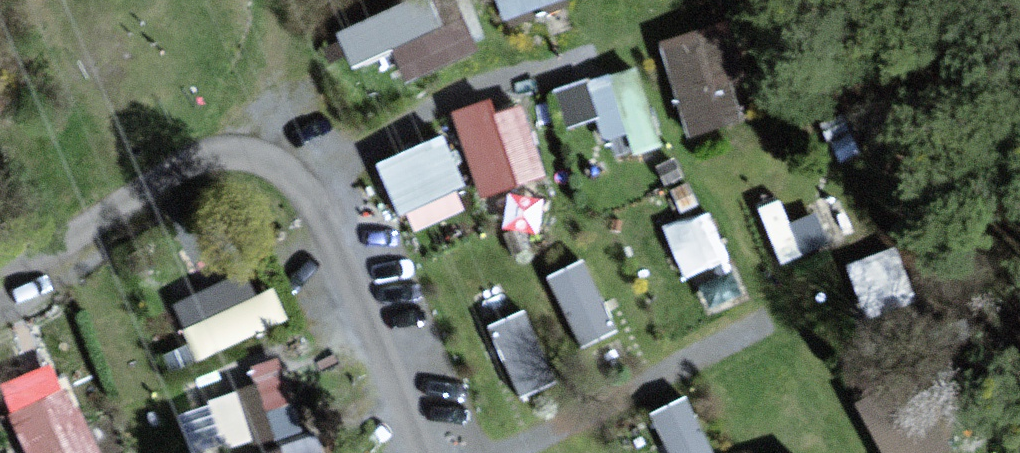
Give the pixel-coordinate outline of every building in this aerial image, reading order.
[(389,40),(402,72),(461,47),(441,0),(382,0),(334,20),(349,57),(389,40)] [(536,0),(497,0),(502,13),(536,0)] [(683,127),(736,109),(705,16),(652,33),(683,127)] [(592,108),(599,131),(647,117),(630,56),(545,81),(556,119),(592,108)] [(541,170),(517,88),(450,107),(474,189),(541,170)] [(441,124),(375,150),(399,212),(465,186),(441,124)] [(660,214),(675,270),(723,256),(708,201),(660,214)] [(767,222),(772,246),(818,236),(813,212),(767,222)] [(885,239),(843,253),(868,323),(910,308),(885,239)] [(582,249),(543,264),(572,337),(612,322),(582,249)] [(285,316),(274,280),(249,287),(242,265),(170,286),(187,344),(285,316)] [(514,390),(548,377),(521,303),(487,315),(514,390)] [(904,359),(852,382),(883,452),(945,452),(904,359)] [(173,393),(187,449),(296,422),(282,367),(173,393)] [(5,404),(28,452),(80,452),(98,445),(66,375),(5,404)] [(669,452),(700,452),(710,449),(681,388),(646,404),(669,452)] [(311,420),(232,445),(235,452),(322,452),(311,420)]
